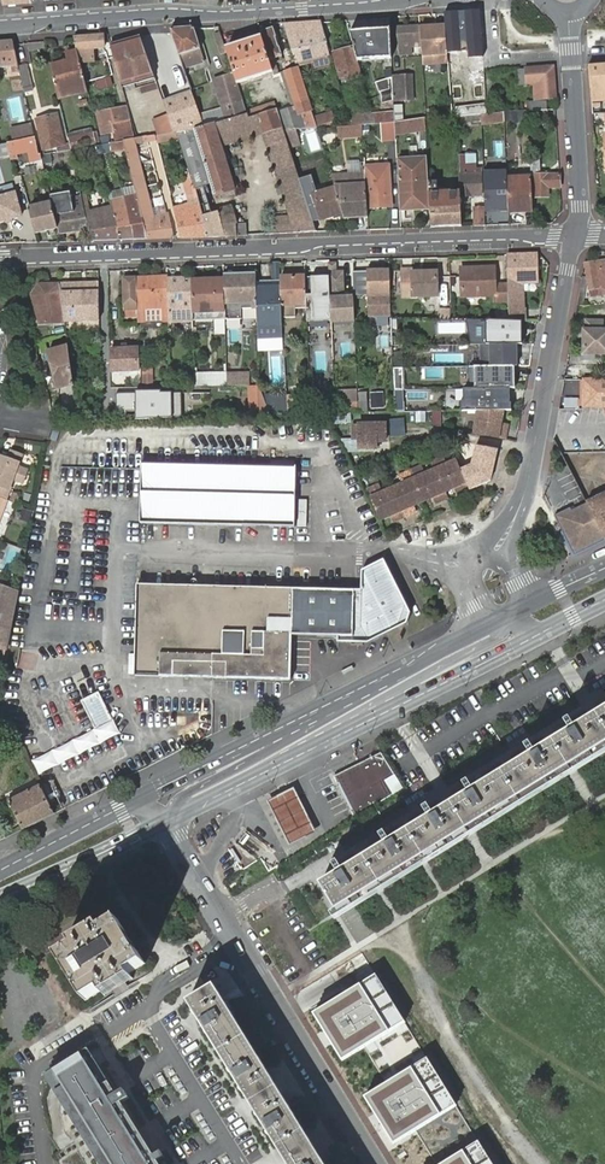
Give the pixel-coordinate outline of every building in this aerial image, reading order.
[(468,49),(482,49),(479,12),(444,14),(445,27),(446,30),(446,38),(454,38),(454,30),(466,30),(467,37),(468,49)] [(283,25),(293,53),(296,52),(297,56),(300,56),(302,63),(329,55),(325,43),(327,42),(321,23),(283,25)] [(399,41),(420,40),(419,28),(419,26),(399,27),(399,41)] [(445,27),(419,28),(420,40),(421,52),(422,65),(439,64),(439,56),(447,55),(446,38),(446,30),(445,27)] [(172,35),(175,44),(183,68),(205,61),(195,30),(171,31),(172,35)] [(454,30),(454,38),(467,37),(466,30),(454,30)] [(262,39),(273,74),(278,72),(276,65),(282,63),(273,31),(260,34),(262,39)] [(350,34),(357,61),(392,59),(391,52),(391,31),(350,34)] [(227,51),(222,35),(217,37),(222,55),(228,53),(227,51)] [(104,48),(103,36),(74,38),(77,50),(104,48)] [(119,44),(130,82),(154,76),(150,66),(140,39),(119,44)] [(234,75),(238,85),(273,74),(262,39),(227,51),(228,53),(234,75)] [(0,42),(0,68),(19,67),(14,42),(0,42)] [(110,47),(120,85),(130,82),(119,44),(110,47)] [(93,49),(77,50),(77,52),(80,62),(94,61),(93,49)] [(352,49),(338,53),(345,81),(360,76),(352,49)] [(55,91),(85,85),(80,62),(77,52),(67,54),(68,56),(69,61),(50,66),(55,91)] [(332,65),(329,55),(302,63),(305,73),(332,65)] [(439,56),(439,64),(448,64),(447,55),(439,56)] [(48,61),(50,66),(69,61),(68,56),(48,61)] [(591,99),(604,98),(604,64),(589,65),(591,99)] [(19,67),(24,93),(32,91),(27,65),(19,67)] [(542,98),(555,98),(553,67),(518,69),(518,86),(529,86),(528,83),(532,83),(541,82),(542,98)] [(284,130),(285,135),(298,133),(319,130),(298,68),(284,72),(291,108),(293,108),(294,114),(280,116),(284,130)] [(238,85),(234,75),(232,76),(241,102),(243,102),(238,85)] [(393,76),(394,103),(413,102),(412,75),(393,76)] [(214,81),(227,121),(248,117),(243,102),(241,102),(232,76),(214,81)] [(94,79),(96,89),(111,87),(109,77),(94,79)] [(533,99),(542,98),(541,82),(532,83),(533,99)] [(390,101),(389,83),(378,84),(379,101),(390,101)] [(176,132),(194,128),(198,128),(198,127),(187,92),(163,102),(168,116),(174,133),(176,132)] [(529,103),(529,112),(547,111),(548,110),(548,102),(529,103)] [(124,108),(97,114),(102,135),(122,131),(120,122),(127,121),(124,108)] [(349,116),(352,127),(363,126),(375,125),(372,113),(371,110),(349,116)] [(547,111),(529,112),(530,123),(547,122),(547,111)] [(235,191),(223,147),(265,135),(284,130),(280,116),(278,112),(248,120),(248,117),(227,121),(200,127),(198,127),(198,128),(194,128),(214,196),(228,193),(235,191)] [(395,123),(394,112),(372,113),(375,125),(395,123)] [(530,123),(529,112),(502,113),(503,121),(520,121),(521,131),(530,130),(530,123)] [(503,121),(502,113),(488,115),(480,116),(481,124),(503,123),(503,121)] [(58,114),(36,120),(42,150),(65,145),(58,114)] [(333,115),(316,120),(319,129),(336,123),(333,115)] [(174,133),(168,116),(154,120),(158,134),(174,133)] [(426,128),(426,118),(414,120),(395,123),(396,135),(426,130),(426,128)] [(33,137),(30,125),(11,129),(14,141),(33,137)] [(364,136),(363,126),(352,127),(339,128),(340,138),(364,136)] [(291,153),(285,135),(284,130),(265,135),(291,217),(296,217),(294,208),(309,208),(306,198),(291,153)] [(285,135),(291,153),(303,149),(298,133),(285,135)] [(147,239),(173,238),(168,216),(167,215),(165,207),(157,209),(159,216),(152,217),(134,146),(155,141),(153,135),(135,140),(122,143),(124,150),(135,195),(147,239)] [(38,161),(37,155),(34,137),(33,137),(14,141),(5,143),(9,156),(25,152),(28,163),(38,161)] [(93,137),(69,138),(70,150),(94,148),(93,137)] [(9,156),(5,143),(0,144),(0,158),(9,156)] [(124,150),(122,143),(108,146),(110,153),(124,150)] [(466,155),(459,156),(460,192),(461,197),(482,196),(481,169),(477,169),(476,164),(467,165),(466,155)] [(562,187),(561,174),(541,175),(539,156),(531,156),(532,175),(536,175),(537,197),(548,196),(548,188),(562,187)] [(397,165),(400,205),(424,204),(423,164),(397,165)] [(366,179),(366,183),(368,183),(375,182),(375,173),(390,172),(390,170),(365,171),(366,179)] [(190,176),(189,172),(180,175),(192,215),(185,217),(177,191),(170,193),(173,203),(175,211),(181,238),(208,237),(190,176)] [(390,172),(375,173),(375,182),(368,183),(369,207),(391,206),(390,172)] [(226,236),(219,210),(208,213),(195,174),(190,176),(208,237),(226,236)] [(484,176),(487,216),(505,215),(504,188),(495,189),(495,176),(484,176)] [(495,189),(504,188),(503,176),(495,176),(495,189)] [(336,187),(336,189),(344,215),(368,213),(366,179),(352,180),(353,186),(336,187)] [(534,212),(532,180),(507,182),(509,213),(534,212)] [(461,197),(460,192),(437,193),(437,182),(429,182),(430,204),(431,227),(462,226),(461,197)] [(336,189),(306,198),(309,208),(313,221),(321,218),(322,221),(344,215),(336,189)] [(0,197),(0,223),(21,217),(15,194),(0,197)] [(82,206),(81,199),(69,202),(70,207),(58,210),(54,194),(49,195),(51,203),(58,229),(59,236),(88,229),(82,206)] [(132,240),(147,239),(135,195),(122,198),(132,240)] [(118,240),(132,240),(122,198),(108,201),(118,240)] [(91,241),(118,240),(108,201),(108,200),(82,206),(88,229),(91,241)] [(35,235),(58,229),(51,203),(29,209),(35,235)] [(226,236),(251,235),(247,222),(238,224),(232,208),(232,207),(219,210),(226,236)] [(476,226),(485,225),(484,207),(475,207),(476,226)] [(313,221),(309,208),(294,208),(296,217),(291,217),(272,218),(273,234),(317,232),(313,221)] [(539,282),(538,254),(507,255),(510,321),(524,320),(525,320),(525,309),(524,309),(523,291),(523,283),(539,282)] [(584,263),(589,289),(604,287),(604,289),(604,261),(584,263)] [(280,279),(279,264),(271,264),(272,280),(280,280),(280,279)] [(329,278),(331,322),(356,320),(355,298),(343,298),(342,273),(336,273),(335,264),(328,264),(329,278)] [(494,267),(460,268),(461,297),(493,296),(493,302),(507,302),(505,284),(495,284),(494,267)] [(389,270),(354,271),(355,294),(368,294),(369,317),(391,316),(389,270)] [(413,273),(412,270),(401,270),(402,298),(437,296),(436,273),(422,273),(413,273)] [(256,274),(225,275),(225,278),(225,279),(225,282),(226,317),(243,317),(242,307),(258,306),(257,297),(257,282),(256,274)] [(168,320),(168,308),(166,281),(166,275),(136,276),(136,278),(137,309),(137,321),(168,320)] [(282,309),(282,317),(295,317),(295,304),(305,303),(304,279),(304,275),(290,275),(291,279),(280,279),(280,280),(280,281),(281,296),(282,309)] [(125,310),(137,309),(136,278),(124,279),(125,310)] [(329,278),(304,279),(305,303),(306,323),(331,322),(329,278)] [(166,281),(168,308),(168,320),(168,322),(193,321),(192,284),(192,280),(166,281)] [(280,281),(257,282),(257,297),(258,297),(276,296),(281,296),(280,281)] [(225,282),(223,283),(192,284),(193,321),(216,320),(216,332),(227,332),(226,317),(225,282)] [(65,323),(64,322),(60,284),(60,283),(56,283),(38,285),(35,297),(38,325),(62,323),(65,323)] [(64,322),(99,320),(99,283),(88,284),(88,288),(83,289),(82,284),(60,284),(64,322)] [(279,334),(277,309),(276,296),(258,297),(260,335),(279,334)] [(292,319),(285,319),(285,334),(293,333),(292,319)] [(510,321),(487,320),(488,343),(517,342),(524,342),(524,320),(510,321)] [(596,352),(604,352),(604,321),(587,320),(587,330),(584,330),(584,349),(596,349),(596,352)] [(49,333),(50,341),(64,337),(63,329),(49,333)] [(488,343),(482,343),(482,365),(516,364),(518,364),(517,342),(488,343)] [(136,350),(111,350),(112,371),(137,371),(136,350)] [(402,352),(392,353),(393,367),(403,367),(402,352)] [(60,393),(72,391),(67,353),(54,355),(50,356),(60,393)] [(469,365),(470,387),(512,386),(517,386),(516,364),(482,365),(469,365)] [(405,389),(404,367),(403,367),(393,367),(394,390),(405,389)] [(151,369),(140,369),(140,387),(151,387),(151,369)] [(228,373),(229,374),(229,386),(244,386),(252,386),(251,373),(228,373)] [(229,374),(195,374),(196,387),(229,386),(229,374)] [(604,407),(604,380),(584,380),(584,407),(604,407)] [(244,386),(244,417),(270,416),(265,397),(262,386),(252,386),(244,386)] [(464,410),(480,410),(506,408),(514,408),(513,400),(512,400),(512,386),(470,387),(465,387),(465,401),(464,401),(464,410)] [(355,403),(355,391),(338,391),(337,402),(355,403)] [(383,392),(368,392),(368,408),(383,408),(383,392)] [(118,393),(102,396),(107,423),(123,420),(118,393)] [(366,393),(358,394),(359,413),(366,413),(366,393)] [(309,395),(287,396),(288,414),(310,414),(309,403),(309,395)] [(287,396),(265,397),(270,416),(287,414),(288,414),(287,396)] [(335,403),(309,403),(310,414),(336,414),(335,403)] [(506,408),(480,410),(476,432),(507,437),(509,425),(503,423),(506,408)] [(382,425),(351,425),(351,438),(356,438),(357,448),(374,448),(374,441),(383,441),(382,425)] [(5,499),(11,481),(14,479),(23,482),(27,470),(20,467),(17,464),(21,453),(9,449),(7,458),(0,455),(0,497),(5,499)] [(441,468),(451,489),(462,483),(465,490),(476,485),(462,458),(452,462),(448,455),(437,460),(441,468)] [(294,526),(294,464),(138,461),(138,467),(137,521),(294,526)] [(454,495),(451,489),(441,468),(431,473),(427,466),(417,471),(431,499),(441,494),(444,501),(454,495)] [(419,505),(431,499),(417,471),(405,476),(410,484),(398,490),(412,517),(423,512),(419,505)] [(401,522),(412,517),(398,490),(388,495),(384,487),(373,493),(388,520),(398,516),(401,522)] [(604,539),(604,492),(593,497),(589,490),(582,494),(587,504),(587,505),(604,539)] [(574,555),(604,539),(587,505),(587,504),(572,512),(569,507),(554,515),(554,516),(574,555)] [(386,560),(362,572),(361,626),(370,643),(400,629),(410,606),(386,560)] [(8,642),(18,590),(0,584),(0,640),(8,642)] [(355,590),(137,586),(134,676),(290,680),(292,634),(354,635),(355,590)] [(352,670),(350,666),(340,672),(343,675),(352,670)] [(112,721),(98,693),(81,701),(95,729),(112,721)] [(321,883),(337,909),(604,745),(604,709),(321,883)] [(403,788),(379,754),(332,777),(336,784),(338,783),(353,809),(350,811),(355,819),(403,788)] [(353,809),(338,783),(336,784),(350,811),(353,809)] [(55,812),(40,784),(8,801),(8,802),(0,806),(0,818),(1,820),(14,815),(21,829),(55,812)] [(276,823),(286,843),(312,827),(302,809),(292,790),(265,804),(276,823)] [(312,827),(286,843),(289,848),(316,834),(312,827)] [(408,917),(410,935),(428,933),(426,915),(408,917)] [(74,947),(59,957),(86,1001),(102,991),(105,996),(112,991),(125,983),(132,979),(130,974),(145,965),(118,920),(102,929),(99,925),(72,942),(74,947)] [(379,974),(314,1012),(343,1061),(408,1023),(379,974)] [(189,1002),(289,1163),(326,1163),(214,986),(189,1002)] [(81,1055),(149,1163),(159,1163),(155,1157),(122,1104),(117,1096),(88,1050),(81,1055)] [(47,1076),(83,1137),(101,1163),(149,1163),(81,1055),(47,1076)] [(430,1058),(366,1096),(395,1145),(459,1107),(430,1058)] [(124,1091),(117,1096),(122,1104),(130,1099),(124,1091)] [(83,1137),(52,1156),(57,1163),(101,1163),(83,1137)] [(443,1163),(493,1163),(480,1142),(443,1163)] [(163,1152),(155,1157),(159,1163),(166,1158),(163,1152)]
